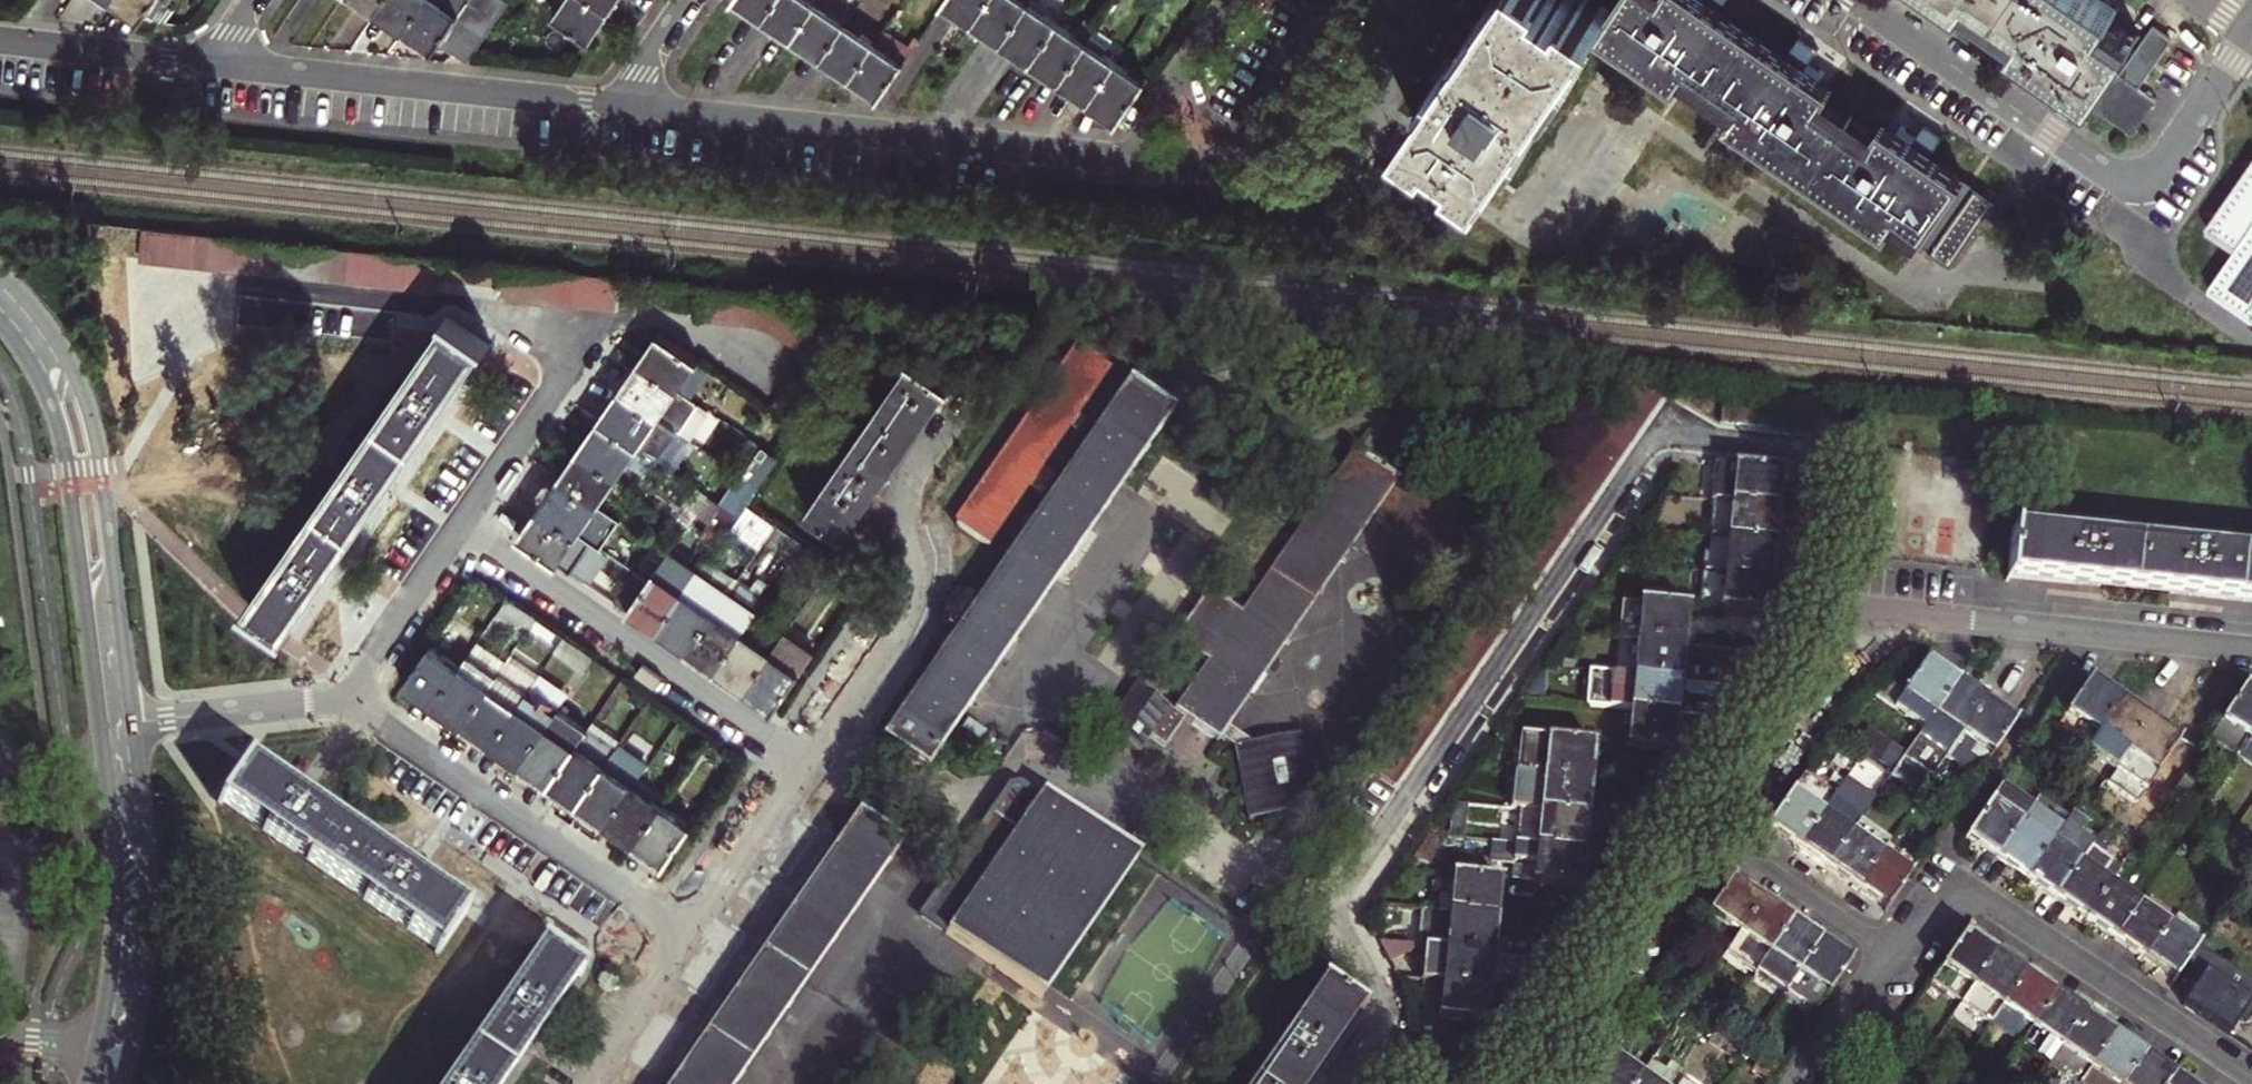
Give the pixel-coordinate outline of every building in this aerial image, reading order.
[(144,14),(154,0),(124,0),(144,14)] [(406,27),(424,0),(383,0),(378,8),(406,27)] [(436,48),(441,41),(467,2),(464,0),(424,0),(406,27),(436,48)] [(473,0),(469,0),(467,2),(441,41),(454,50),(454,49),(469,59),(498,17),(473,0)] [(612,7),(601,0),(567,0),(558,14),(592,37),(612,7)] [(767,15),(777,0),(746,0),(767,15)] [(767,15),(795,34),(818,0),(777,0),(767,15)] [(795,34),(825,54),(848,20),(819,0),(818,0),(795,34)] [(975,19),(989,0),(948,0),(975,19)] [(1005,40),(1032,0),(989,0),(975,19),(1005,40)] [(1034,60),(1062,20),(1033,0),(1032,0),(1005,40),(1034,60)] [(1599,30),(1612,12),(1594,0),(1501,0),(1419,120),(1446,138),(1450,132),(1476,150),(1472,156),(1499,174),(1599,30)] [(1599,30),(1680,85),(1685,77),(1736,112),(1730,120),(1890,229),(1896,221),(1920,238),(1963,176),(1909,139),(1885,122),(1880,128),(1829,94),(1833,87),(1807,69),(1706,0),(1620,0),(1612,12),(1599,30)] [(1995,17),(2006,0),(1970,0),(1995,17)] [(1995,17),(2020,35),(2016,40),(2095,94),(2114,67),(2139,30),(2113,13),(2117,8),(2105,0),(2006,0),(1995,17)] [(848,20),(825,54),(853,73),(876,39),(848,20)] [(1034,60),(1063,79),(1090,39),(1062,20),(1034,60)] [(2150,22),(2118,69),(2116,72),(2136,85),(2138,83),(2170,36),(2150,22)] [(876,39),(853,73),(883,94),(906,60),(876,39)] [(1063,79),(1092,99),(1119,59),(1090,39),(1063,79)] [(1092,99),(1122,119),(1149,80),(1119,59),(1092,99)] [(2125,120),(2146,89),(2138,83),(2136,85),(2116,72),(2118,69),(2114,67),(2095,94),(2090,102),(2132,132),(2136,128),(2125,120)] [(2158,97),(2146,89),(2125,120),(2136,128),(2158,97)] [(2202,227),(2235,250),(2208,288),(2251,318),(2251,317),(2251,156),(2202,227)] [(1920,238),(1933,248),(1976,185),(1963,176),(1920,238)] [(1976,185),(1933,248),(1951,260),(1995,198),(1976,185)] [(172,225),(157,223),(154,255),(170,257),(172,225)] [(188,226),(172,225),(170,257),(185,259),(188,226)] [(202,261),(205,228),(188,226),(185,259),(202,261)] [(202,261),(219,262),(222,230),(205,228),(202,261)] [(235,264),(238,231),(222,230),(219,262),(235,264)] [(254,233),(238,231),(235,264),(251,266),(254,233)] [(805,300),(787,331),(798,337),(817,309),(805,300)] [(809,344),(829,317),(817,309),(798,337),(809,344)] [(447,405),(495,334),(461,311),(260,603),(296,627),(326,583),(395,482),(447,405)] [(650,355),(689,382),(710,352),(671,325),(650,355)] [(1119,364),(1087,342),(965,520),(997,542),(1039,482),(1050,490),(1064,471),(1052,462),(1119,364)] [(630,384),(669,411),(683,421),(704,392),(689,382),(650,355),(630,384)] [(819,508),(853,532),(883,489),(888,482),(893,475),(944,402),(948,395),(953,389),(960,380),(925,356),(819,508)] [(1661,407),(1671,393),(1644,374),(1634,388),(1661,407)] [(952,646),(893,732),(934,767),(960,729),(1148,458),(1182,408),(1169,398),(1136,376),(967,623),(963,620),(948,643),(952,646)] [(669,411),(630,384),(609,414),(649,440),(669,411)] [(1661,407),(1634,388),(1625,402),(1652,420),(1661,407)] [(961,394),(953,389),(948,395),(944,402),(952,407),(961,394)] [(1723,390),(1720,419),(1739,421),(1742,392),(1723,390)] [(1755,422),(1757,394),(1742,392),(1739,421),(1755,422)] [(1771,424),(1773,396),(1757,394),(1755,422),(1771,424)] [(1641,435),(1652,420),(1625,402),(1615,416),(1641,435)] [(629,469),(649,440),(609,414),(590,442),(629,469)] [(1641,435),(1615,416),(1605,431),(1632,449),(1641,435)] [(608,499),(629,469),(590,442),(569,472),(608,499)] [(1150,684),(1116,731),(1150,754),(1162,737),(1177,748),(1198,718),(1226,737),(1229,734),(1236,723),(1406,477),(1361,447),(1251,609),(1218,585),(1183,635),(1217,658),(1183,707),(1150,684)] [(1724,495),(1787,501),(1790,467),(1727,461),(1724,495)] [(608,499),(569,472),(550,500),(589,527),(608,499)] [(902,481),(893,475),(888,482),(883,489),(893,495),(902,481)] [(754,502),(762,490),(749,481),(742,493),(754,502)] [(1720,531),(1783,538),(1787,501),(1724,495),(1720,531)] [(567,559),(589,527),(550,500),(528,531),(527,533),(567,559)] [(1717,566),(1780,572),(1783,538),(1720,531),(1717,566)] [(2007,573),(2045,577),(2167,589),(2251,598),(2251,557),(2011,531),(2007,571),(2007,573)] [(590,577),(608,552),(586,536),(567,561),(590,577)] [(666,565),(676,551),(665,544),(656,558),(666,565)] [(667,624),(706,570),(677,549),(676,551),(666,565),(639,604),(667,624)] [(873,578),(842,557),(833,571),(864,592),(873,578)] [(1780,572),(1717,566),(1713,604),(1776,610),(1780,572)] [(734,589),(706,570),(667,624),(695,644),(734,589)] [(1647,597),(1682,601),(1683,584),(1648,580),(1647,597)] [(753,684),(794,626),(815,596),(804,588),(769,638),(751,626),(725,664),(753,684)] [(763,609),(734,589),(695,644),(725,664),(751,626),(763,609)] [(1631,630),(1646,631),(1692,636),(1696,602),(1682,601),(1647,597),(1634,596),(1631,630)] [(786,707),(812,667),(826,648),(794,626),(753,684),(786,707)] [(1642,669),(1689,673),(1692,636),(1646,631),(1642,669)] [(595,650),(576,637),(568,649),(587,662),(595,650)] [(440,699),(468,659),(441,640),(413,680),(440,699)] [(476,646),(468,659),(440,699),(470,719),(506,667),(476,646)] [(1599,664),(1596,699),(1639,703),(1685,707),(1689,673),(1642,669),(1599,664)] [(506,667),(470,719),(498,739),(536,685),(507,665),(506,667)] [(1915,741),(1954,685),(1926,665),(1896,709),(1910,718),(1900,731),(1915,741)] [(2114,701),(2083,680),(2052,727),(2083,748),(2094,732),(2114,701)] [(527,758),(566,703),(537,683),(536,685),(498,739),(527,758)] [(1943,763),(1982,704),(1954,685),(1915,741),(1943,763)] [(2239,690),(2218,721),(2205,740),(2234,760),(2246,741),(2251,733),(2251,699),(2239,690)] [(566,703),(527,758),(557,779),(598,720),(568,700),(566,703)] [(2146,722),(2114,701),(2094,732),(2125,753),(2146,722)] [(1685,707),(1639,703),(1635,742),(1682,747),(1685,707)] [(1972,783),(2012,725),(1982,704),(1943,763),(1972,783)] [(627,740),(598,720),(557,779),(586,799),(627,740)] [(2175,742),(2146,722),(2125,753),(2154,773),(2175,742)] [(1236,723),(1229,734),(1245,745),(1264,742),(1236,723)] [(1255,818),(1328,805),(1315,732),(1264,742),(1245,745),(1242,746),(1255,818)] [(1557,734),(1553,771),(1599,775),(1603,739),(1557,734)] [(627,740),(586,799),(616,819),(644,779),(657,761),(627,740)] [(446,949),(471,912),(421,877),(306,799),(252,761),(227,799),(446,949)] [(1599,775),(1553,771),(1549,808),(1596,812),(1599,775)] [(1804,776),(1769,826),(1798,846),(1828,802),(1833,796),(1804,776)] [(674,800),(644,779),(616,819),(647,840),(674,800)] [(1147,852),(1137,846),(1051,788),(1046,795),(1027,782),(1016,785),(929,913),(1050,995),(1147,852)] [(674,800),(647,840),(676,860),(704,819),(674,800)] [(1829,867),(1859,824),(1828,802),(1798,846),(1829,867)] [(1528,805),(1525,840),(1592,846),(1596,812),(1549,808),(1528,805)] [(1996,858),(2018,827),(1989,807),(1967,838),(1996,858)] [(866,809),(803,901),(799,899),(783,921),(787,924),(677,1083),(741,1083),(909,839),(866,809)] [(1859,824),(1829,867),(1858,887),(1888,843),(1891,838),(1862,819),(1859,824)] [(1996,858),(2025,877),(2047,846),(2018,827),(1996,858)] [(2055,898),(2076,867),(2086,853),(2056,832),(2047,846),(2025,877),(2055,898)] [(1525,840),(1524,839),(1520,878),(1588,885),(1592,846),(1525,840)] [(1888,843),(1858,887),(1887,907),(1917,863),(1888,843)] [(2084,917),(2105,886),(2076,867),(2055,898),(2084,917)] [(1445,907),(1459,908),(1504,912),(1508,877),(1462,872),(1460,890),(1447,889),(1445,907)] [(1731,880),(1710,911),(1740,931),(1761,900),(1731,880)] [(2084,917),(2115,938),(2136,907),(2105,886),(2084,917)] [(1761,900),(1740,931),(1727,950),(1757,971),(1791,921),(1761,900)] [(1432,942),(1501,948),(1504,912),(1459,908),(1445,907),(1429,905),(1426,941),(1432,942)] [(2115,938),(2145,959),(2166,928),(2136,907),(2115,938)] [(1757,971),(1787,991),(1820,941),(1791,921),(1757,971)] [(2175,980),(2187,962),(2197,948),(2166,928),(2145,959),(2175,980)] [(1965,937),(1945,966),(1974,986),(1995,957),(1965,937)] [(1418,941),(1387,938),(1397,958),(1418,945),(1418,941)] [(1816,1011),(1849,961),(1820,941),(1787,991),(1816,1011)] [(1432,942),(1429,977),(1452,979),(1498,984),(1501,948),(1432,942)] [(540,1038),(585,972),(549,947),(515,996),(453,1083),(509,1083),(540,1038)] [(2184,1002),(2231,1033),(2243,1015),(2249,1018),(2251,1013),(2251,982),(2197,947),(2197,948),(2187,962),(2203,974),(2184,1002)] [(1995,957),(1974,986),(1990,997),(1980,1011),(1994,1020),(2024,977),(1995,957)] [(1994,1020),(2022,1040),(2053,997),(2024,977),(1994,1020)] [(1498,984),(1452,979),(1448,1017),(1494,1021),(1498,984)] [(1367,1006),(1332,982),(1261,1083),(1313,1083),(1329,1061),(1367,1006)] [(2053,997),(2022,1040),(2052,1061),(2082,1017),(2053,997)] [(2082,1017),(2052,1061),(2081,1081),(2112,1038),(2082,1017)] [(2081,1081),(2086,1083),(2123,1083),(2142,1058),(2112,1038),(2081,1081)] [(1641,1077),(1611,1057),(1593,1083),(1636,1083),(1641,1077)] [(2171,1078),(2142,1058),(2123,1083),(2167,1083),(2171,1078)]
